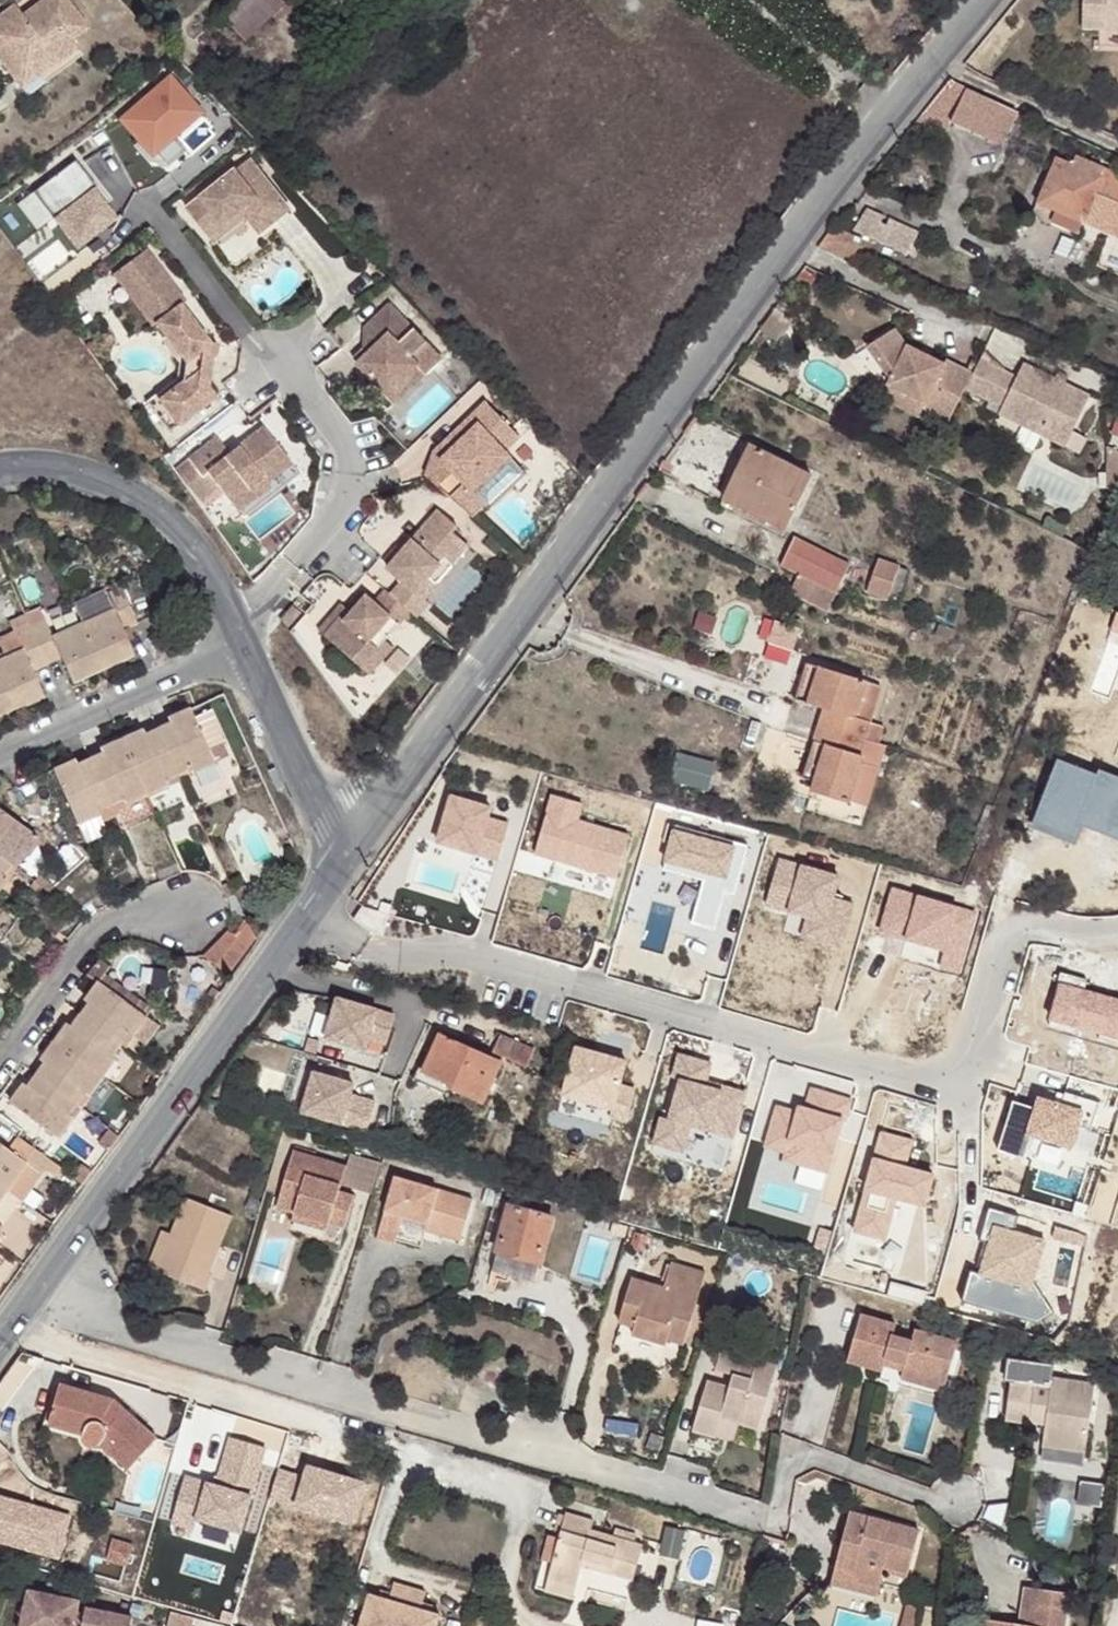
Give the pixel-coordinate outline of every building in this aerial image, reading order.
[(2,95),(57,55),(46,40),(63,28),(42,0),(21,0),(0,15),(0,93),(2,95)] [(210,9),(234,32),(268,0),(219,0),(210,9)] [(1117,21),(1117,0),(1087,0),(1087,20),(1117,21)] [(160,65),(108,106),(126,128),(138,144),(159,127),(190,104),(160,65)] [(916,121),(942,135),(950,122),(1000,146),(1016,113),(965,89),(949,81),(916,121)] [(159,127),(138,144),(126,128),(120,133),(134,151),(152,154),(170,140),(159,127)] [(80,169),(65,148),(22,179),(63,236),(104,208),(82,179),(77,171),(80,169)] [(238,149),(172,195),(192,225),(243,190),(250,199),(266,188),(238,149)] [(1043,164),(1050,167),(1055,157),(1048,153),(1043,164)] [(1035,203),(1055,211),(1080,221),(1082,218),(1117,234),(1117,199),(1094,189),(1103,168),(1076,156),(1072,164),(1055,157),(1050,167),(1035,203)] [(85,176),(80,169),(77,171),(82,179),(85,176)] [(243,190),(192,225),(197,231),(232,206),(244,224),(276,202),(266,188),(250,199),(243,190)] [(1055,211),(1035,203),(1031,214),(1036,215),(1039,211),(1052,216),(1055,211)] [(865,206),(854,233),(912,255),(922,228),(865,206)] [(1055,211),(1052,216),(1051,220),(1077,231),(1080,221),(1055,211)] [(153,271),(138,249),(105,273),(137,317),(140,316),(167,353),(162,356),(159,373),(128,395),(150,425),(199,390),(190,378),(195,350),(188,340),(193,338),(165,297),(169,294),(158,278),(153,281),(149,275),(153,271)] [(153,271),(149,275),(153,281),(158,278),(153,271)] [(427,345),(374,289),(349,314),(364,329),(343,349),(382,390),(427,345)] [(784,293),(780,299),(791,307),(795,301),(784,293)] [(925,400),(923,406),(951,419),(973,371),(948,358),(944,362),(930,355),(927,362),(917,357),(920,350),(909,345),(897,322),(868,339),(889,376),(887,382),(925,400)] [(927,362),(930,355),(920,350),(917,357),(927,362)] [(1068,380),(1059,375),(1027,361),(1020,374),(983,356),(969,386),(1006,404),(1073,436),(1094,393),(1068,380)] [(1063,368),(1059,375),(1068,380),(1072,373),(1063,368)] [(917,415),(923,406),(925,400),(887,382),(879,396),(917,415)] [(509,437),(477,402),(460,417),(468,426),(413,475),(460,516),(474,503),(462,491),(499,458),(493,451),(509,437)] [(1073,436),(1006,404),(1003,412),(1069,443),(1073,436)] [(169,455),(181,472),(204,456),(215,472),(231,496),(249,483),(244,475),(258,465),(261,469),(285,452),(259,414),(222,440),(211,426),(169,455)] [(424,451),(413,475),(468,426),(460,417),(424,451)] [(813,476),(749,445),(722,500),(786,532),(813,476)] [(1117,492),(1117,448),(1108,445),(1109,488),(1117,492)] [(181,472),(192,488),(215,472),(204,456),(181,472)] [(499,458),(462,491),(474,503),(510,470),(499,458)] [(244,475),(249,483),(263,473),(261,469),(258,465),(244,475)] [(1117,503),(1117,501),(1117,492),(1109,488),(1104,499),(1117,503)] [(385,576),(373,591),(391,607),(395,610),(400,605),(403,608),(411,597),(398,587),(410,571),(441,533),(431,525),(436,520),(417,504),(382,547),(371,561),(369,564),(385,576)] [(441,533),(410,571),(417,577),(448,539),(441,533)] [(796,535),(781,561),(836,591),(851,563),(796,535)] [(376,543),(365,556),(371,561),(382,547),(376,543)] [(878,558),(868,590),(889,596),(899,565),(878,558)] [(321,615),(314,622),(350,655),(371,630),(391,607),(373,591),(367,586),(356,599),(344,588),(321,615)] [(43,696),(32,672),(60,658),(71,685),(134,656),(122,630),(136,624),(119,587),(103,594),(105,598),(112,609),(97,616),(50,635),(44,620),(13,633),(22,650),(0,660),(0,715),(43,696)] [(97,616),(112,609),(105,598),(92,603),(97,616)] [(280,611),(289,620),(302,606),(293,598),(280,611)] [(314,622),(321,615),(314,610),(308,617),(314,622)] [(764,614),(759,634),(770,637),(765,655),(792,662),(802,625),(764,614)] [(371,630),(350,655),(358,662),(379,638),(371,630)] [(798,705),(811,709),(823,671),(810,667),(798,705)] [(828,747),(818,784),(815,793),(853,805),(866,758),(862,757),(855,755),(859,740),(867,742),(872,724),(857,719),(868,684),(823,671),(811,709),(825,712),(837,716),(833,731),(827,729),(822,745),(828,747)] [(201,775),(220,768),(194,708),(172,717),(176,726),(149,738),(144,731),(102,748),(105,757),(81,766),(77,759),(57,768),(80,822),(103,816),(100,806),(126,795),(131,805),(173,785),(170,778),(198,766),(201,775)] [(806,780),(818,784),(828,747),(822,745),(827,729),(833,731),(837,716),(825,712),(806,780)] [(855,755),(862,757),(867,742),(859,740),(855,755)] [(712,788),(717,758),(679,751),(673,780),(712,788)] [(1061,762),(1037,821),(1074,836),(1082,818),(1117,832),(1117,777),(1115,776),(1113,779),(1100,773),(1098,777),(1061,762)] [(220,768),(201,775),(209,793),(227,785),(220,768)] [(581,802),(551,794),(534,852),(616,875),(628,834),(576,819),(581,802)] [(490,808),(450,796),(436,841),(497,860),(507,824),(486,818),(490,808)] [(9,879),(4,876),(21,853),(24,856),(39,836),(0,810),(0,891),(9,879)] [(103,816),(80,822),(91,842),(110,836),(103,816)] [(687,826),(675,823),(664,867),(703,878),(692,921),(715,927),(726,884),(736,887),(748,842),(725,836),(723,842),(686,832),(687,826)] [(839,874),(779,857),(766,902),(808,914),(826,919),(821,938),(839,944),(852,900),(833,894),(839,874)] [(977,910),(893,886),(882,929),(900,934),(901,929),(908,931),(907,936),(946,947),(942,964),(960,969),(977,910)] [(826,919),(808,914),(802,934),(821,938),(826,919)] [(205,960),(229,979),(258,941),(250,926),(248,925),(237,939),(231,934),(205,960)] [(1060,973),(1055,991),(1058,992),(1048,1025),(1071,1032),(1073,1027),(1099,1035),(1098,1040),(1117,1045),(1117,1001),(1084,992),(1087,980),(1060,973)] [(92,1097),(118,1061),(115,1056),(132,1035),(138,1036),(149,1017),(99,980),(85,1001),(89,1004),(73,1026),(68,1023),(41,1059),(46,1063),(29,1085),(24,1083),(11,1101),(61,1137),(75,1120),(71,1116),(89,1095),(92,1097)] [(310,1031),(326,1036),(337,996),(322,992),(310,1031)] [(326,1036),(366,1047),(370,1036),(386,1041),(395,1012),(337,996),(326,1036)] [(165,1029),(149,1017),(138,1036),(154,1045),(165,1029)] [(320,1037),(305,1033),(300,1048),(316,1052),(320,1037)] [(453,1085),(451,1089),(484,1104),(502,1060),(500,1058),(502,1054),(531,1067),(539,1048),(503,1033),(493,1056),(441,1033),(435,1048),(424,1073),(453,1085)] [(449,1094),(451,1089),(453,1085),(424,1073),(435,1048),(429,1045),(414,1080),(449,1094)] [(625,1061),(575,1047),(562,1094),(611,1108),(609,1116),(625,1120),(634,1089),(619,1084),(625,1061)] [(711,1063),(679,1054),(672,1077),(680,1079),(669,1119),(661,1117),(653,1143),(683,1151),(690,1125),(732,1137),(745,1092),(723,1086),(721,1091),(704,1086),(706,1081),(711,1063)] [(300,1110),(365,1128),(374,1098),(349,1091),(351,1081),(312,1070),(300,1110)] [(704,1086),(721,1091),(723,1086),(706,1081),(704,1086)] [(796,1112),(776,1106),(764,1147),(785,1152),(783,1159),(826,1172),(841,1120),(844,1121),(850,1100),(810,1088),(804,1108),(798,1107),(796,1112)] [(1035,1108),(1012,1101),(997,1150),(1026,1159),(1033,1135),(1072,1147),(1078,1125),(1090,1128),(1099,1101),(1064,1090),(1060,1104),(1038,1097),(1035,1108)] [(912,1141),(882,1133),(858,1219),(888,1227),(895,1199),(925,1207),(933,1175),(921,1172),(918,1179),(894,1173),(896,1166),(904,1168),(912,1141)] [(11,1190),(30,1165),(44,1174),(53,1161),(21,1138),(9,1148),(0,1143),(0,1204),(11,1190)] [(281,1210),(300,1216),(350,1230),(357,1206),(341,1200),(346,1185),(351,1168),(299,1153),(281,1210)] [(355,1157),(351,1168),(346,1185),(362,1190),(377,1195),(386,1165),(355,1157)] [(30,1165),(11,1190),(23,1200),(44,1174),(30,1165)] [(383,1232),(401,1238),(404,1227),(406,1220),(444,1231),(441,1238),(463,1244),(476,1202),(398,1180),(383,1232)] [(362,1190),(346,1185),(341,1200),(357,1206),(362,1190)] [(175,1233),(161,1270),(211,1289),(217,1274),(214,1273),(237,1215),(189,1196),(175,1233)] [(492,1274),(537,1286),(554,1222),(510,1209),(492,1274)] [(1017,1219),(987,1210),(977,1243),(988,1246),(979,1276),(969,1273),(960,1304),(1036,1326),(1052,1316),(1031,1283),(1043,1244),(1012,1235),(1017,1219)] [(350,1230),(300,1216),(297,1225),(347,1239),(350,1230)] [(406,1220),(404,1227),(441,1238),(444,1231),(406,1220)] [(151,1267),(161,1270),(175,1233),(166,1229),(151,1267)] [(643,1255),(646,1242),(636,1237),(631,1251),(643,1255)] [(637,1279),(622,1323),(640,1329),(637,1337),(671,1347),(674,1341),(689,1347),(712,1275),(677,1264),(669,1288),(637,1279)] [(910,1365),(909,1373),(941,1380),(950,1362),(959,1364),(964,1344),(920,1332),(917,1343),(898,1338),(901,1327),(866,1318),(851,1362),(887,1371),(890,1361),(910,1365)] [(741,1425),(761,1431),(781,1366),(725,1350),(719,1369),(737,1375),(733,1384),(712,1378),(695,1431),(719,1438),(721,1434),(725,1420),(741,1425)] [(1006,1383),(1012,1384),(1007,1421),(1031,1425),(1034,1413),(1050,1416),(1048,1429),(1044,1450),(1085,1457),(1096,1389),(1053,1381),(1056,1367),(1009,1360),(1006,1383)] [(909,1373),(910,1365),(890,1361),(888,1368),(909,1373)] [(941,1380),(909,1373),(907,1381),(950,1391),(959,1364),(950,1362),(941,1380)] [(105,1445),(131,1469),(158,1439),(115,1399),(62,1384),(51,1423),(83,1433),(85,1441),(90,1446),(98,1448),(105,1445)] [(1034,1413),(1031,1425),(1048,1429),(1050,1416),(1034,1413)] [(737,1439),(741,1425),(725,1420),(721,1434),(737,1439)] [(241,1439),(236,1455),(270,1464),(275,1449),(241,1439)] [(1083,1465),(1085,1457),(1044,1450),(1042,1459),(1083,1465)] [(270,1464),(236,1455),(226,1486),(195,1478),(182,1523),(204,1529),(206,1520),(250,1532),(270,1464)] [(320,1464),(308,1461),(304,1473),(316,1477),(320,1464)] [(292,1470),(283,1498),(332,1512),(338,1492),(358,1499),(367,1469),(346,1462),(343,1471),(320,1464),(316,1477),(304,1473),(292,1470)] [(1078,1506),(1101,1510),(1106,1477),(1096,1476),(1093,1494),(1079,1493),(1078,1506)] [(358,1499),(338,1492),(332,1512),(328,1526),(348,1532),(358,1499)] [(0,1497),(0,1543),(67,1561),(78,1519),(0,1497)] [(550,1576),(577,1585),(584,1564),(634,1579),(645,1542),(636,1540),(606,1532),(593,1528),(596,1519),(568,1510),(562,1535),(554,1561),(550,1576)] [(843,1517),(827,1573),(846,1577),(853,1591),(867,1594),(875,1588),(879,1574),(902,1580),(913,1535),(843,1517)] [(662,1552),(680,1557),(686,1529),(668,1524),(662,1552)] [(606,1532),(636,1540),(638,1534),(608,1525),(606,1532)] [(552,1533),(545,1558),(554,1561),(562,1535),(552,1533)] [(98,1577),(124,1585),(137,1542),(111,1534),(98,1577)] [(846,1577),(827,1573),(823,1592),(871,1604),(875,1588),(867,1594),(853,1591),(846,1577)] [(575,1596),(577,1585),(550,1576),(547,1588),(575,1596)] [(368,1625),(445,1625),(447,1617),(439,1614),(428,1611),(430,1604),(433,1593),(402,1584),(398,1595),(397,1601),(386,1599),(377,1596),(368,1625)] [(81,1602),(30,1592),(23,1625),(76,1625),(79,1614),(81,1602)] [(388,1592),(386,1599),(397,1601),(398,1595),(388,1592)] [(1030,1615),(1039,1617),(1041,1599),(1033,1597),(1030,1615)] [(1076,1604),(1041,1599),(1039,1617),(1045,1617),(1043,1625),(1073,1625),(1076,1604)] [(430,1604),(428,1611),(439,1614),(440,1607),(430,1604)] [(900,1625),(917,1625),(922,1608),(905,1604),(900,1625)] [(134,1617),(88,1608),(86,1615),(84,1625),(132,1625),(134,1617)] [(196,1617),(173,1610),(169,1625),(194,1625),(196,1617)] [(86,1615),(79,1614),(76,1625),(84,1625),(86,1615)] [(1028,1625),(1043,1625),(1045,1617),(1039,1617),(1030,1615),(1028,1625)]
